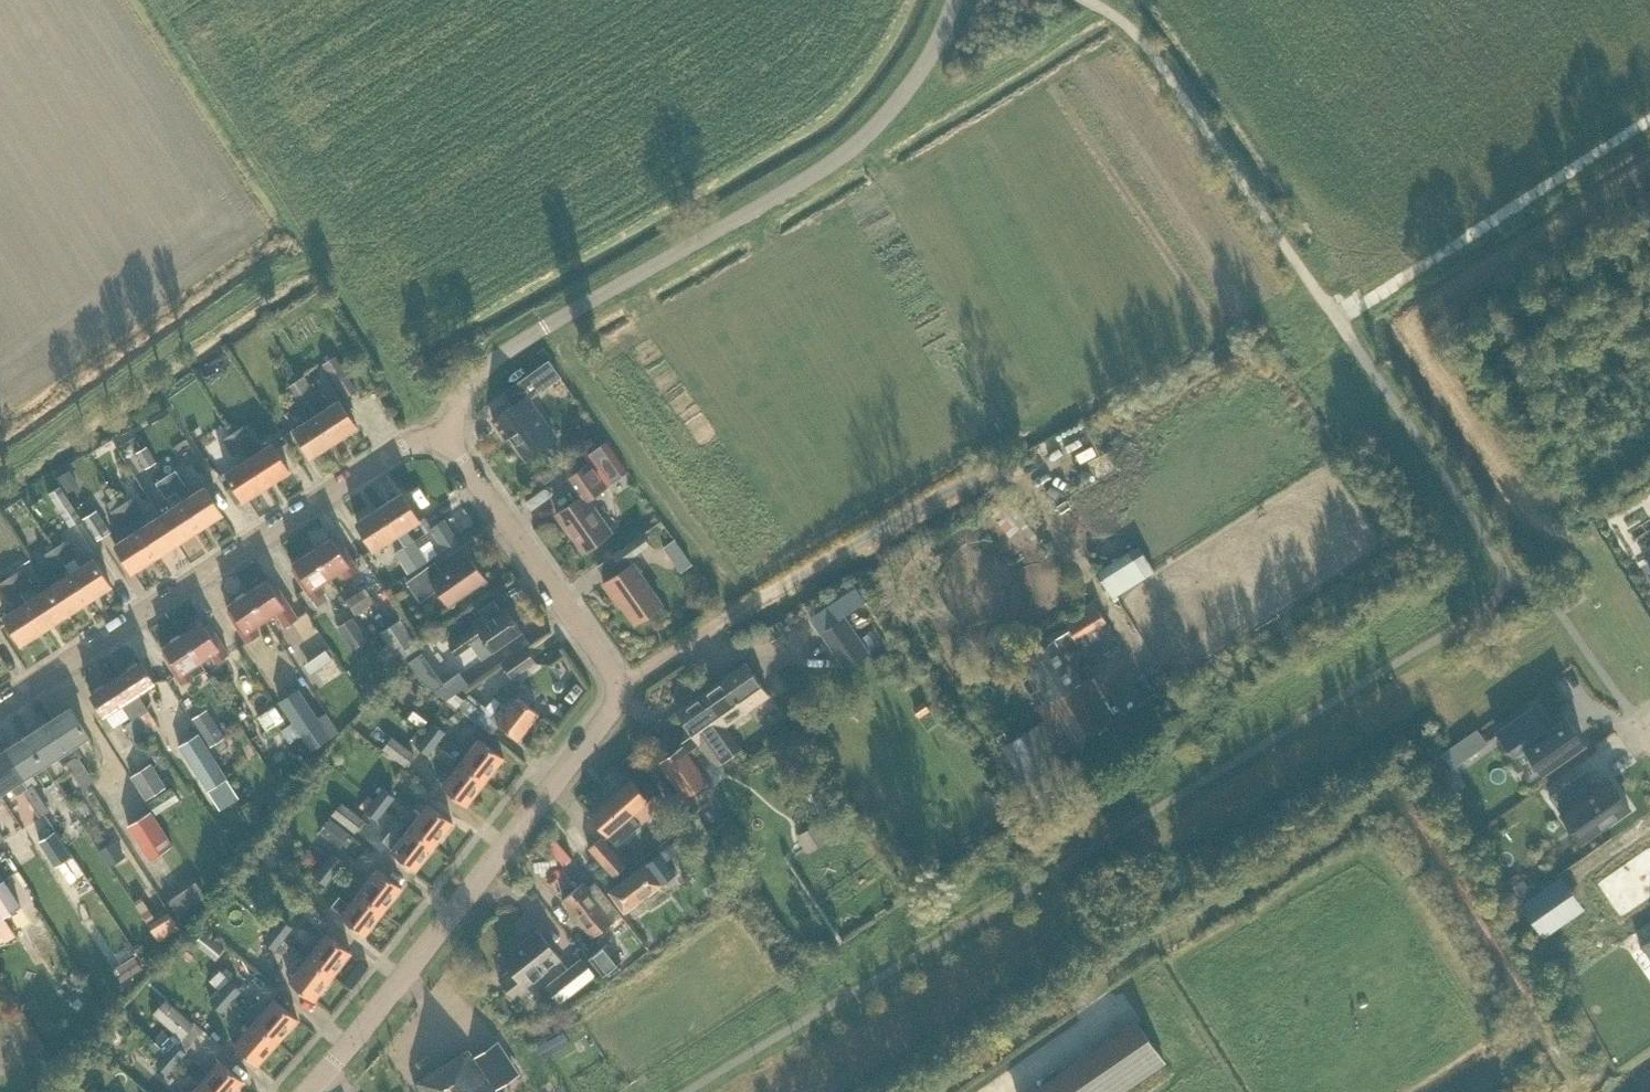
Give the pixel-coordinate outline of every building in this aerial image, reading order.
[(323,363),(345,397),(356,390),(334,356),(323,363)] [(529,398),(561,376),(550,360),(505,391),(514,404),(493,418),(506,437),(510,434),(527,458),(543,446),(542,444),(555,434),(529,398)] [(334,441),(357,426),(339,399),(326,408),(304,375),(296,381),(334,441)] [(312,455),(334,441),(296,381),(286,386),(300,408),(307,419),(294,428),(312,455)] [(272,443),(259,451),(253,441),(243,426),(233,432),(243,447),(249,457),(267,484),(289,469),(272,443)] [(233,432),(224,439),(234,454),(243,447),(233,432)] [(594,459),(590,462),(603,481),(607,486),(627,471),(607,442),(590,454),(594,459)] [(136,452),(146,468),(157,462),(147,446),(136,452)] [(244,499),(267,484),(249,457),(227,471),(244,499)] [(584,551),(612,532),(588,499),(607,486),(603,481),(590,462),(568,478),(580,496),(557,513),(584,551)] [(58,477),(68,492),(80,485),(70,469),(58,477)] [(176,469),(166,476),(200,528),(222,513),(205,486),(192,494),(186,484),(176,469)] [(178,542),(200,528),(166,476),(157,482),(173,507),(160,515),(178,542)] [(49,493),(70,526),(83,518),(61,485),(49,493)] [(402,492),(379,506),(397,534),(404,545),(418,567),(428,561),(407,528),(418,521),(420,520),(402,492)] [(112,511),(113,511),(122,504),(117,496),(107,502),(112,511)] [(132,498),(122,504),(156,556),(178,542),(160,515),(148,522),(132,498)] [(1009,514),(1034,544),(1047,534),(1021,503),(1009,514)] [(133,571),(156,556),(122,504),(113,511),(128,535),(116,543),(133,571)] [(379,506),(357,520),(375,549),(397,534),(379,506)] [(83,518),(98,541),(111,532),(97,509),(83,518)] [(420,520),(418,521),(425,532),(432,528),(424,517),(420,520)] [(445,549),(458,540),(445,519),(432,528),(445,549)] [(621,564),(649,544),(642,534),(613,554),(621,564)] [(330,575),(341,568),(346,577),(359,568),(339,538),(335,541),(333,537),(313,549),(330,575)] [(663,546),(673,560),(684,550),(674,538),(663,546)] [(65,563),(71,573),(88,600),(111,585),(93,558),(81,566),(65,541),(55,548),(65,563)] [(409,573),(418,567),(404,545),(395,550),(409,573)] [(1130,551),(1096,572),(1107,590),(1119,582),(1125,591),(1146,577),(1156,571),(1139,545),(1130,551)] [(55,570),(56,569),(65,563),(55,548),(45,554),(55,570)] [(320,582),(330,575),(313,549),(294,561),(297,565),(293,568),(312,598),(325,590),(320,582)] [(438,588),(449,604),(485,578),(468,554),(442,572),(435,560),(406,581),(420,601),(438,588)] [(616,595),(635,622),(662,603),(633,562),(603,583),(614,597),(616,595)] [(49,587),(36,594),(31,587),(33,587),(22,568),(11,575),(11,576),(21,591),(22,592),(27,601),(45,628),(67,614),(49,587)] [(67,614),(88,600),(71,573),(49,587),(67,614)] [(0,582),(0,584),(10,600),(22,592),(21,591),(11,576),(11,575),(0,582)] [(276,611),(281,619),(285,625),(298,617),(274,580),(270,583),(268,579),(248,591),(266,617),(266,618),(276,611)] [(365,587),(343,600),(353,616),(375,602),(365,587)] [(255,625),(266,617),(248,591),(229,604),(232,608),(228,610),(248,641),(260,632),(255,625)] [(493,651),(522,631),(506,607),(502,610),(494,599),(479,609),(483,615),(473,622),(475,625),(449,643),(456,655),(471,644),(482,659),(493,651)] [(22,643),(45,628),(27,601),(4,615),(22,643)] [(1025,656),(1016,661),(1026,678),(1034,673),(1051,701),(1042,706),(1048,717),(1067,749),(1113,721),(1090,677),(1084,681),(1083,682),(1076,672),(1072,674),(1060,654),(1062,653),(1078,643),(1075,638),(1106,620),(1099,609),(1068,627),(1069,629),(1025,656)] [(338,627),(353,649),(368,639),(354,617),(338,627)] [(869,652),(845,617),(821,633),(846,668),(869,652)] [(415,641),(401,619),(381,631),(396,653),(415,641)] [(211,653),(216,661),(229,653),(209,622),(205,625),(203,621),(183,633),(201,660),(211,653)] [(206,668),(201,660),(183,633),(164,646),(167,650),(163,652),(182,683),(195,675),(206,668)] [(426,676),(442,662),(427,644),(410,657),(426,676)] [(513,678),(536,662),(526,647),(502,663),(513,678)] [(326,650),(315,658),(322,667),(333,659),(326,650)] [(116,677),(140,714),(147,724),(155,718),(148,708),(138,693),(155,681),(142,661),(116,677)] [(703,693),(726,725),(769,694),(746,662),(725,678),(703,693)] [(456,693),(469,684),(460,671),(444,683),(434,690),(446,700),(456,693)] [(147,724),(140,714),(116,677),(91,693),(104,714),(121,703),(132,719),(124,724),(137,742),(152,732),(147,724)] [(506,686),(498,697),(494,695),(486,706),(483,710),(498,721),(500,724),(519,738),(539,712),(506,686)] [(279,701),(312,750),(340,731),(327,712),(319,718),(299,688),(279,701)] [(715,766),(742,747),(726,725),(703,693),(677,711),(694,734),(680,743),(683,746),(660,762),(685,798),(708,783),(687,753),(699,743),(715,766)] [(500,724),(498,721),(483,710),(486,706),(469,694),(458,709),(493,734),(500,724)] [(930,710),(924,701),(913,708),(919,718),(930,710)] [(1571,746),(1554,719),(1535,730),(1521,706),(1484,729),(1500,754),(1511,747),(1528,773),(1571,746)] [(48,721),(66,749),(72,759),(68,761),(68,762),(76,774),(85,768),(77,757),(82,754),(75,744),(88,734),(71,707),(48,721)] [(208,708),(193,718),(201,730),(211,747),(226,737),(208,708)] [(1006,743),(1001,746),(1032,796),(1068,773),(1057,755),(1067,749),(1048,717),(1014,738),(1006,743)] [(72,759),(66,749),(48,721),(26,736),(45,764),(57,756),(64,765),(68,762),(68,761),(72,759)] [(436,742),(446,731),(434,722),(425,734),(436,742)] [(1014,738),(1009,729),(1001,734),(1006,743),(1014,738)] [(1477,729),(1456,745),(1466,759),(1487,744),(1477,729)] [(185,740),(180,743),(200,775),(209,790),(221,809),(241,796),(230,777),(211,747),(201,730),(185,740)] [(428,754),(436,742),(425,734),(417,745),(428,754)] [(28,787),(33,784),(33,785),(38,782),(32,773),(45,764),(26,736),(4,750),(20,776),(28,787)] [(504,757),(479,738),(477,741),(470,736),(464,744),(470,749),(461,761),(485,780),(504,757)] [(414,753),(392,737),(384,748),(406,765),(414,753)] [(167,756),(160,746),(151,753),(157,762),(167,756)] [(35,788),(33,784),(28,787),(20,776),(4,750),(0,753),(0,792),(1,794),(12,787),(17,794),(24,790),(32,802),(41,796),(35,788)] [(467,804),(485,780),(461,761),(442,785),(467,804)] [(131,776),(147,799),(167,786),(152,762),(131,776)] [(76,774),(84,786),(88,783),(93,780),(85,768),(76,774)] [(1549,796),(1562,815),(1571,809),(1590,836),(1630,808),(1611,780),(1597,790),(1584,772),(1549,796)] [(630,780),(591,814),(604,829),(608,834),(618,845),(642,824),(632,813),(647,800),(630,780)] [(386,807),(394,796),(383,787),(375,798),(386,807)] [(281,788),(264,799),(270,807),(287,797),(281,788)] [(49,809),(41,796),(32,802),(40,815),(45,812),(49,809)] [(376,819),(386,807),(375,798),(365,810),(376,819)] [(364,819),(342,802),(334,814),(355,830),(364,819)] [(434,845),(453,821),(429,803),(410,826),(434,845)] [(151,810),(128,825),(150,859),(173,844),(151,810)] [(319,832),(339,848),(350,834),(330,818),(319,832)] [(416,869),(434,845),(410,826),(401,839),(390,831),(383,840),(393,848),(391,850),(416,869)] [(56,866),(72,856),(55,830),(39,840),(56,866)] [(672,843),(678,851),(689,842),(683,835),(672,843)] [(627,866),(609,844),(603,836),(602,837),(589,848),(614,877),(622,871),(627,866)] [(1592,887),(1621,929),(1649,911),(1649,848),(1592,887)] [(332,852),(324,863),(335,872),(343,862),(332,852)] [(625,912),(676,872),(660,852),(609,891),(625,912)] [(326,884),(335,872),(324,863),(315,875),(326,884)] [(378,868),(360,891),(383,910),(402,886),(378,868)] [(178,915),(207,895),(193,877),(165,896),(178,915)] [(4,917),(22,905),(5,878),(0,882),(0,912),(4,917)] [(1570,879),(1532,903),(1547,925),(1586,902),(1570,879)] [(588,887),(583,882),(563,899),(568,905),(592,936),(621,914),(595,881),(588,887)] [(365,934),(383,910),(360,891),(350,904),(340,896),(332,905),(342,913),(341,916),(365,934)] [(180,929),(169,911),(148,924),(160,941),(180,929)] [(284,937),(292,926),(281,917),(273,928),(284,937)] [(6,922),(0,926),(0,936),(5,943),(16,936),(6,922)] [(275,949),(284,937),(273,928),(263,940),(275,949)] [(517,1000),(530,990),(527,985),(561,958),(538,929),(502,957),(511,968),(499,977),(517,1000)] [(204,933),(194,944),(215,961),(224,949),(204,933)] [(327,933),(308,957),(333,976),(351,952),(327,933)] [(1640,947),(1641,948),(1642,947),(1649,959),(1649,940),(1640,947)] [(619,961),(606,945),(589,958),(602,974),(619,961)] [(314,999),(333,976),(308,957),(290,980),(314,999)] [(582,958),(546,986),(560,1003),(595,976),(582,958)] [(122,982),(134,974),(126,962),(114,969),(122,982)] [(210,980),(220,989),(229,979),(221,970),(210,980)] [(229,1003),(241,990),(230,980),(218,994),(229,1003)] [(222,1011),(229,1003),(218,994),(212,1002),(222,1011)] [(159,1047),(166,1053),(177,1062),(203,1032),(194,1025),(195,1024),(166,998),(152,1014),(173,1032),(159,1047)] [(298,1018),(275,999),(254,1022),(278,1041),(298,1018)] [(1137,1020),(1098,1046),(1127,1089),(1143,1079),(1166,1063),(1137,1020)] [(258,1064),(278,1041),(254,1022),(235,1044),(258,1064)] [(495,1044),(474,1058),(468,1049),(415,1084),(420,1091),(496,1091),(494,1089),(516,1075),(495,1044)] [(177,1062),(166,1053),(159,1047),(158,1045),(150,1054),(158,1062),(156,1064),(167,1073),(177,1062)] [(1098,1046),(1031,1091),(1123,1091),(1127,1089),(1098,1046)] [(182,1065),(199,1079),(207,1069),(194,1059),(192,1061),(187,1058),(182,1065)] [(243,1080),(220,1060),(199,1084),(210,1091),(233,1091),(243,1080)] [(199,1084),(192,1091),(210,1091),(199,1084)]
